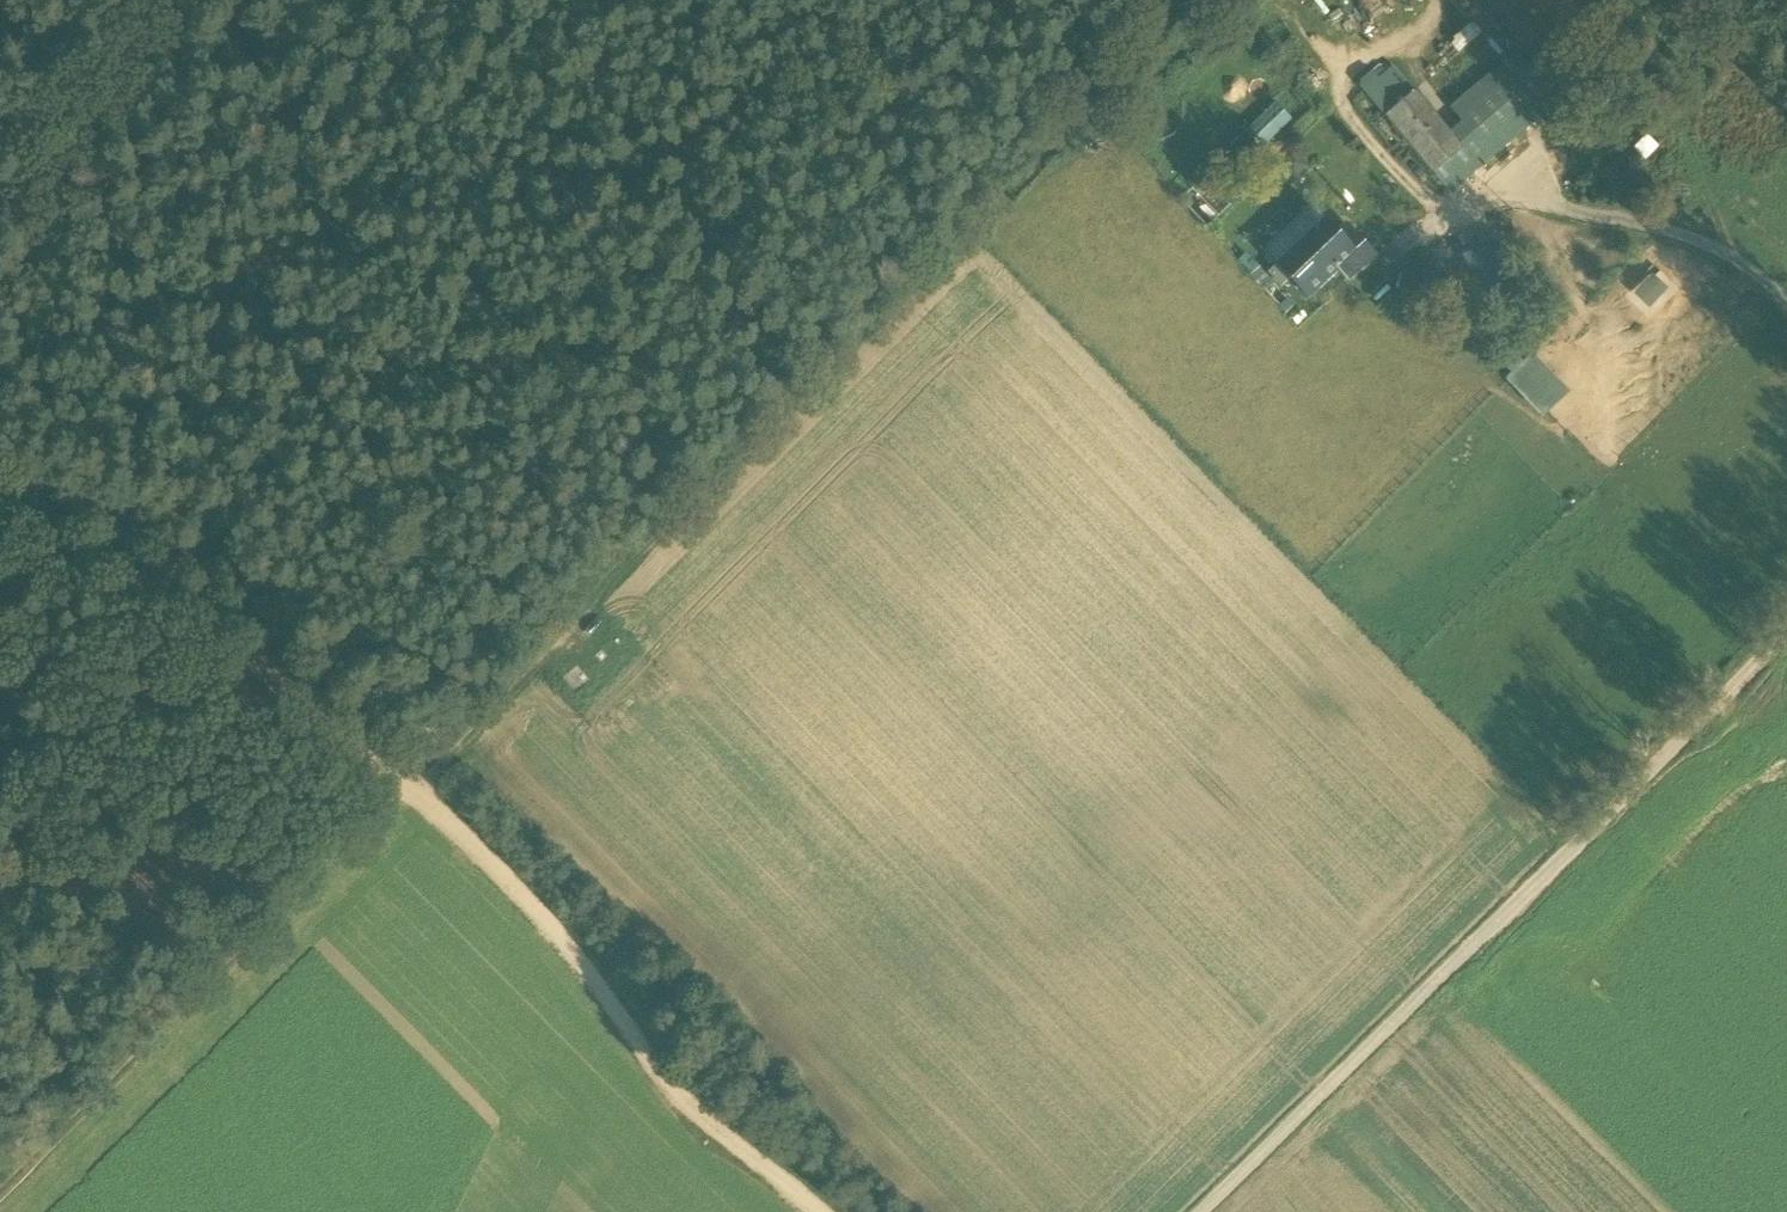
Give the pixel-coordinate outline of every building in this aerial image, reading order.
[(1370,16),(1389,3),(1387,0),(1360,0),(1370,16)] [(1464,146),(1480,164),(1538,115),(1551,130),(1572,112),(1518,49),(1453,104),(1479,133),(1464,146)] [(1394,62),(1389,66),(1409,91),(1415,87),(1394,62)] [(1366,86),(1387,111),(1409,91),(1389,66),(1380,74),(1373,80),(1366,73),(1363,76),(1362,81),(1366,86)] [(1373,67),(1366,73),(1373,80),(1380,74),(1373,67)] [(1415,87),(1409,91),(1387,111),(1444,180),(1448,177),(1455,185),(1480,164),(1464,146),(1450,130),(1452,129),(1416,86),(1415,87)] [(1251,124),(1268,142),(1297,114),(1280,96),(1251,124)] [(1448,177),(1444,180),(1451,189),(1455,185),(1448,177)] [(1267,249),(1278,261),(1324,217),(1343,238),(1353,229),(1359,223),(1350,215),(1342,211),(1326,207),(1304,213),(1267,249)] [(1278,261),(1309,294),(1340,266),(1348,275),(1360,264),(1373,251),(1353,229),(1343,238),(1324,217),(1278,261)] [(1252,271),(1259,265),(1245,251),(1239,257),(1252,271)] [(1373,251),(1360,264),(1363,268),(1377,255),(1373,251)] [(1251,272),(1287,310),(1295,303),(1259,265),(1252,271),(1251,272)] [(1657,273),(1638,294),(1654,308),(1673,288),(1657,273)] [(1515,371),(1549,408),(1563,395),(1527,359),(1515,371)]
